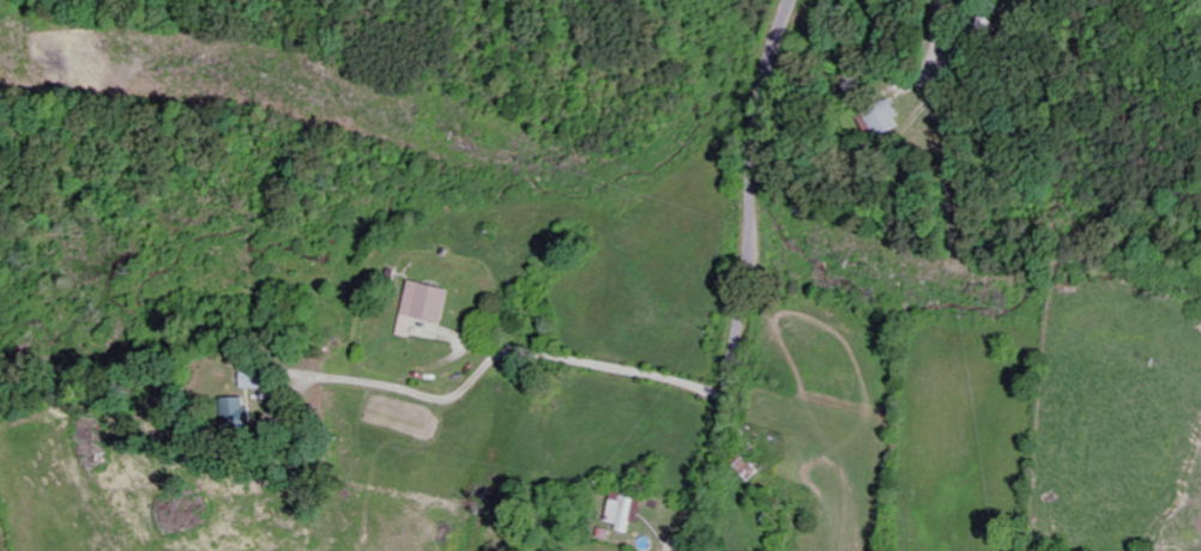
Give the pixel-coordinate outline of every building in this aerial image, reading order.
[(403,336),(415,339),(420,317),(449,324),(457,291),(416,281),(403,336)] [(444,325),(420,319),(418,328),(437,333),(435,339),(441,340),(444,325)] [(246,389),(266,388),(266,365),(245,366),(246,389)] [(246,411),(247,400),(228,399),(228,410),(246,411)] [(640,498),(618,492),(611,522),(622,525),(621,531),(632,534),(640,498)]
